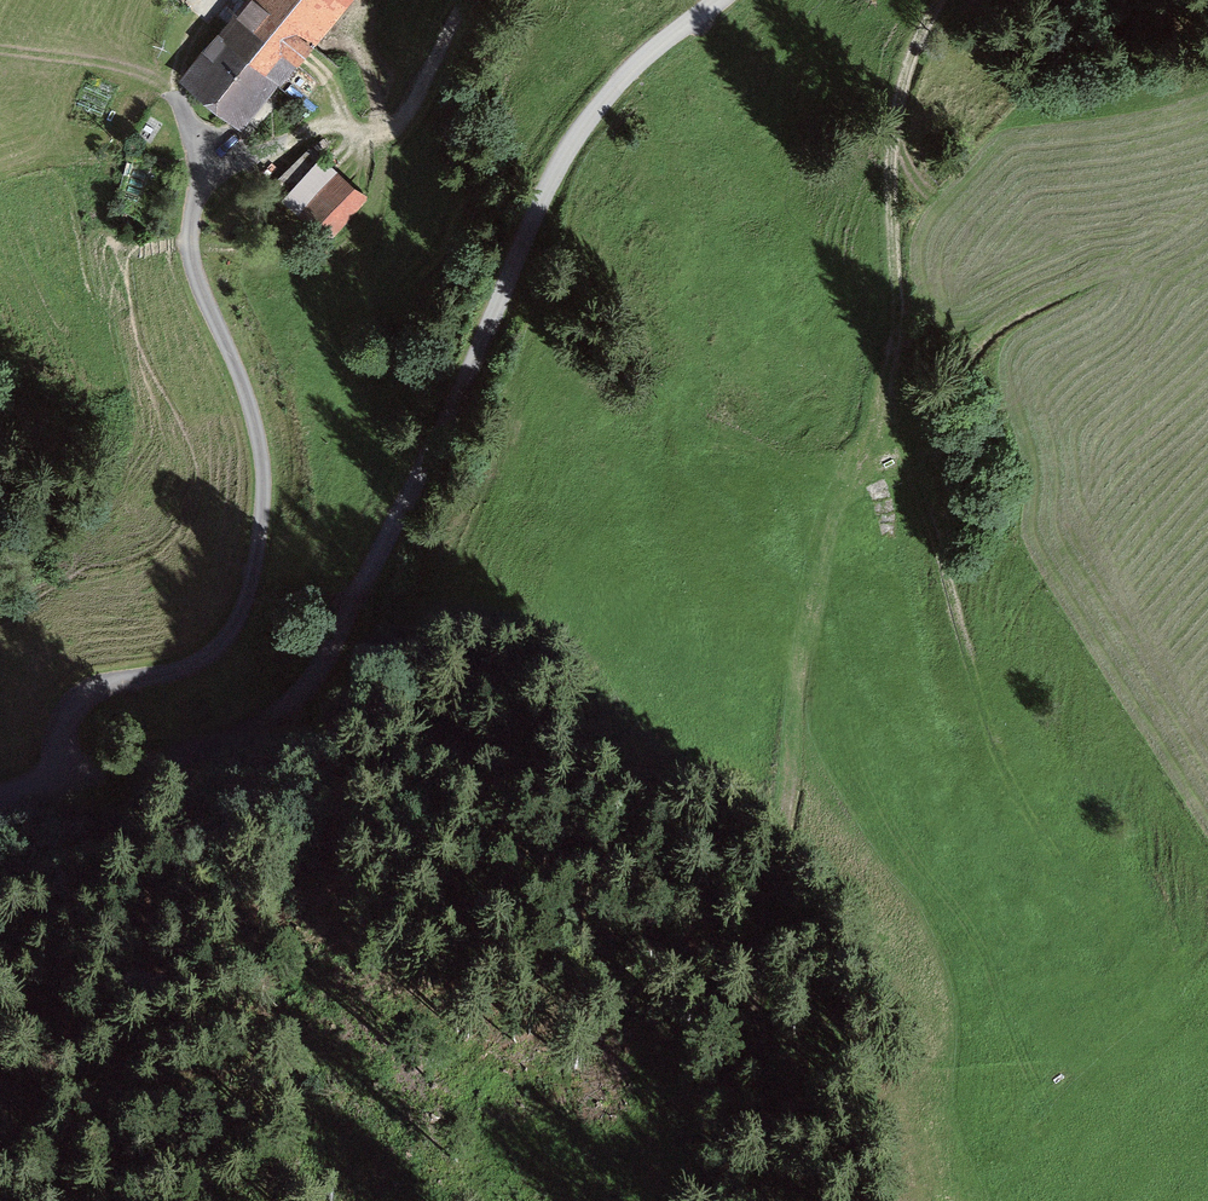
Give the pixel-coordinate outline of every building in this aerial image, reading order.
[(190,81),(239,122),(343,0),(260,0),(190,81)] [(300,153),(262,193),(293,222),(331,182),(300,153)]
